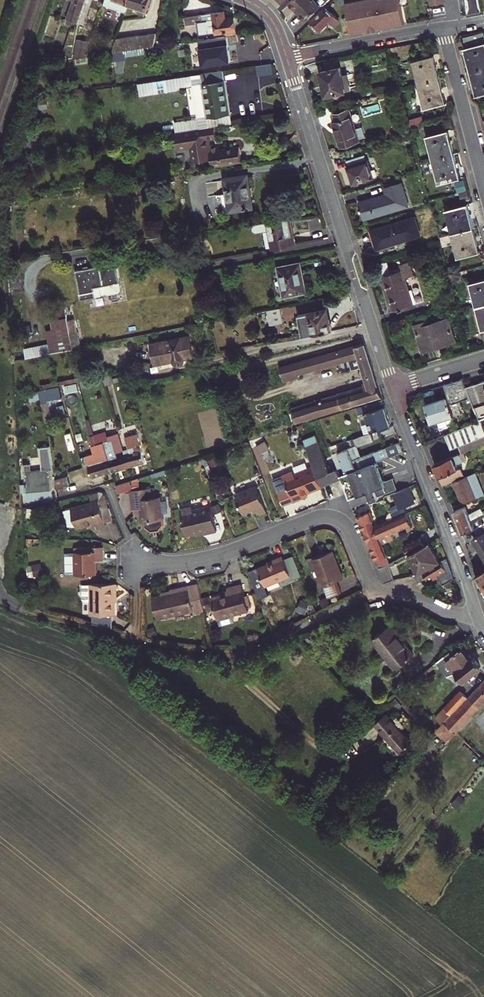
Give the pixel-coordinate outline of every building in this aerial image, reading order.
[(73,1),(67,19),(68,19),(73,21),(75,14),(79,0),(73,0),(73,1)] [(75,14),(73,21),(78,23),(86,0),(79,0),(75,14)] [(128,3),(129,0),(106,0),(104,4),(125,11),(128,3)] [(151,0),(129,0),(128,3),(139,6),(137,12),(146,15),(151,0)] [(291,2),(295,6),(299,10),(305,3),(307,5),(313,0),(293,0),(291,2)] [(307,5),(305,3),(299,10),(304,16),(307,19),(309,17),(321,6),(325,5),(329,0),(313,0),(307,5)] [(352,33),(366,31),(366,32),(371,31),(365,0),(360,0),(346,3),(352,33)] [(383,27),(383,24),(378,0),(365,0),(371,31),(381,29),(381,28),(383,27)] [(404,23),(400,0),(378,0),(383,24),(383,27),(404,23)] [(312,21),(324,9),(321,6),(309,17),(312,21)] [(335,26),(340,21),(326,7),(324,9),(312,21),(317,26),(321,29),(327,23),(329,25),(332,23),(335,26)] [(197,22),(199,35),(226,31),(236,30),(235,18),(226,19),(225,15),(222,16),(221,12),(217,12),(185,17),(186,24),(197,22)] [(153,47),(154,47),(156,33),(117,38),(112,52),(124,51),(139,49),(153,47)] [(470,72),(483,68),(483,36),(483,33),(464,37),(466,47),(464,48),(467,60),(470,72)] [(167,40),(162,34),(158,37),(162,43),(167,40)] [(199,40),(203,65),(231,61),(227,36),(226,36),(199,40)] [(74,58),(87,56),(91,43),(91,42),(78,39),(74,58)] [(87,56),(94,55),(97,45),(91,43),(87,56)] [(412,60),(418,85),(440,79),(438,71),(434,55),(412,60)] [(275,63),(260,65),(261,75),(277,73),(275,63)] [(323,83),(326,96),(346,91),(340,67),(321,72),(323,83)] [(470,72),(474,85),(477,96),(483,94),(483,68),(470,72)] [(229,98),(224,70),(201,74),(208,117),(231,113),(229,98)] [(440,79),(418,85),(425,109),(446,103),(443,91),(440,79)] [(394,84),(383,87),(384,93),(396,90),(394,84)] [(373,89),(374,95),(384,93),(383,87),(373,89)] [(385,96),(387,105),(394,103),(392,94),(385,96)] [(337,133),(341,146),(359,141),(359,139),(366,137),(363,127),(355,129),(349,108),(334,113),(337,121),(333,122),(337,133)] [(409,120),(410,126),(424,122),(422,117),(409,120)] [(425,127),(424,122),(410,126),(411,131),(425,127)] [(192,160),(194,161),(194,162),(211,159),(212,167),(242,162),(241,154),(240,147),(220,150),(220,147),(210,148),(209,139),(217,138),(215,126),(175,132),(177,147),(191,145),(193,155),(191,157),(192,160)] [(433,160),(454,154),(451,142),(448,130),(427,136),(433,160)] [(458,170),(454,154),(433,160),(439,184),(461,178),(458,170)] [(350,175),(353,184),(373,178),(365,155),(347,161),(349,167),(348,168),(350,175)] [(33,160),(36,167),(44,163),(41,156),(33,160)] [(249,189),(247,176),(226,179),(228,194),(224,194),(227,211),(252,207),(249,189)] [(408,206),(401,183),(385,188),(388,195),(360,203),(362,211),(364,219),(408,206)] [(446,210),(452,234),(474,228),(470,214),(467,204),(446,210)] [(415,217),(372,230),(375,240),(377,247),(421,235),(415,217)] [(273,249),(295,245),(293,233),(290,218),(252,224),(253,230),(256,232),(269,230),(273,249)] [(452,234),(458,258),(480,252),(478,245),(474,228),(452,234)] [(112,264),(111,259),(105,260),(106,265),(76,271),(81,300),(119,292),(121,289),(116,263),(112,264)] [(300,282),(299,275),(303,274),(300,262),(278,267),(284,297),(306,292),(305,285),(304,281),(300,282)] [(402,270),(383,276),(387,291),(394,311),(400,309),(400,311),(404,310),(404,308),(414,305),(405,278),(414,276),(410,262),(401,265),(402,270)] [(460,272),(449,275),(451,282),(462,279),(460,272)] [(470,282),(476,307),(483,304),(483,279),(470,282)] [(263,326),(284,322),(281,308),(261,313),(263,326)] [(65,309),(51,312),(52,321),(54,329),(58,351),(81,347),(75,321),(68,323),(65,309)] [(300,315),(304,336),(332,331),(330,322),(329,318),(327,319),(326,310),(300,315)] [(423,351),(455,341),(448,319),(430,324),(429,321),(415,325),(419,338),(423,351)] [(58,351),(54,329),(46,331),(49,345),(42,346),(43,354),(58,351)] [(194,357),(190,336),(151,344),(155,364),(174,361),(176,364),(180,365),(183,362),(184,359),(194,357)] [(372,364),(365,343),(303,360),(280,368),(284,381),(299,377),(298,374),(348,359),(352,370),(362,367),(372,364)] [(42,346),(25,349),(26,358),(43,354),(42,346)] [(374,370),(372,364),(362,367),(365,377),(375,374),(374,370)] [(382,397),(375,374),(365,377),(368,388),(293,410),(296,423),(382,397)] [(106,385),(114,383),(112,376),(104,379),(106,385)] [(432,423),(438,421),(452,416),(454,416),(454,415),(461,413),(458,403),(471,398),(466,387),(463,378),(453,381),(444,384),(448,396),(434,401),(425,403),(432,423)] [(483,415),(483,381),(466,387),(471,398),(479,417),(483,415)] [(64,392),(72,390),(71,384),(63,385),(64,392)] [(60,386),(39,391),(41,399),(62,394),(60,386)] [(356,407),(365,435),(371,433),(392,426),(387,410),(383,399),(356,407)] [(440,428),(454,424),(452,416),(438,421),(440,428)] [(480,420),(445,434),(449,443),(451,449),(459,446),(483,436),(483,428),(480,420)] [(128,467),(124,455),(117,457),(116,453),(123,451),(118,433),(108,436),(106,432),(95,435),(97,444),(104,442),(112,471),(121,469),(128,467)] [(373,439),(371,433),(365,435),(354,439),(356,445),(373,439)] [(128,449),(124,451),(125,455),(124,455),(128,467),(137,464),(145,462),(137,434),(125,437),(128,449)] [(483,444),(483,436),(459,446),(460,449),(462,453),(464,453),(483,444)] [(299,447),(302,443),(297,439),(294,443),(299,447)] [(330,471),(319,441),(305,446),(310,458),(322,487),(331,483),(342,479),(337,468),(330,471)] [(103,474),(112,471),(104,442),(97,444),(92,446),(94,454),(88,456),(91,465),(89,466),(93,477),(103,474)] [(338,452),(347,473),(377,462),(404,452),(402,446),(401,442),(359,457),(354,446),(338,452)] [(42,498),(53,497),(51,469),(53,469),(49,447),(41,448),(43,469),(32,470),(31,464),(25,464),(27,499),(42,498)] [(454,481),(465,476),(461,466),(458,467),(457,464),(466,460),(464,453),(462,453),(434,464),(439,476),(443,486),(454,481)] [(211,464),(219,460),(217,455),(208,460),(211,464)] [(294,471),(283,475),(273,479),(283,506),(303,498),(305,497),(304,494),(322,487),(310,458),(305,459),(309,469),(295,474),(294,471)] [(347,473),(341,475),(349,499),(369,492),(372,500),(379,498),(378,495),(397,489),(394,481),(393,478),(385,482),(377,462),(347,473)] [(483,494),(483,493),(475,472),(465,476),(454,481),(459,494),(463,503),(483,494)] [(55,480),(56,488),(71,485),(68,476),(55,480)] [(131,491),(134,490),(134,484),(117,486),(118,493),(131,491)] [(256,487),(236,495),(243,514),(256,509),(259,516),(262,514),(267,512),(256,487)] [(392,515),(394,519),(407,514),(404,507),(415,502),(413,497),(409,487),(394,493),(399,504),(391,508),(393,512),(391,513),(392,515)] [(134,490),(131,491),(134,510),(141,508),(143,522),(145,522),(146,526),(152,531),(155,531),(159,530),(163,524),(160,497),(152,498),(147,499),(146,489),(134,490)] [(349,499),(353,507),(372,500),(369,492),(349,499)] [(90,495),(92,503),(99,501),(105,521),(112,519),(106,498),(103,493),(99,493),(90,495)] [(69,526),(77,526),(77,528),(95,523),(97,528),(103,526),(106,525),(105,521),(99,501),(92,503),(72,508),(71,507),(64,509),(69,526)] [(212,506),(216,514),(223,511),(219,503),(212,506)] [(207,533),(217,531),(211,506),(193,510),(192,506),(181,509),(187,535),(204,531),(206,530),(207,533)] [(481,507),(468,514),(465,507),(454,511),(459,524),(463,533),(474,529),(483,522),(483,511),(481,507)] [(374,519),(371,511),(358,516),(377,561),(388,556),(382,544),(375,528),(372,520),(374,519)] [(389,521),(375,528),(382,544),(394,539),(391,533),(412,525),(410,521),(407,514),(394,519),(389,521)] [(478,536),(483,532),(483,522),(474,529),(478,536)] [(478,536),(473,539),(481,551),(483,556),(483,532),(478,536)] [(405,547),(409,555),(425,546),(421,538),(405,547)] [(425,546),(409,555),(413,562),(419,559),(424,567),(419,570),(420,572),(439,561),(434,552),(429,543),(425,546)] [(96,564),(96,561),(103,561),(103,547),(93,547),(93,551),(90,551),(90,547),(76,547),(76,574),(96,574),(96,564)] [(319,556),(313,559),(323,586),(326,585),(330,597),(342,592),(337,580),(343,578),(332,551),(319,556)] [(294,556),(285,560),(291,575),(292,578),(301,575),(294,556)] [(269,595),(265,586),(291,575),(285,560),(283,557),(275,560),(276,562),(268,565),(258,569),(258,568),(249,571),(259,599),(269,595)] [(420,573),(424,579),(427,578),(429,580),(438,575),(444,585),(454,579),(452,570),(447,558),(420,573)] [(424,567),(419,559),(413,562),(419,573),(420,572),(419,570),(424,567)] [(42,575),(40,564),(32,566),(34,576),(42,575)] [(388,565),(380,568),(385,583),(394,580),(388,565)] [(418,582),(424,579),(420,573),(415,576),(418,582)] [(117,587),(117,583),(83,584),(84,598),(85,600),(91,600),(91,614),(93,614),(93,624),(113,629),(113,614),(115,614),(114,591),(117,591),(117,587)] [(204,610),(198,584),(174,589),(170,590),(171,593),(153,598),(158,618),(194,610),(194,612),(204,610)] [(245,596),(242,585),(228,589),(229,594),(220,596),(212,598),(218,618),(249,610),(248,608),(245,596)] [(39,593),(35,607),(44,610),(48,595),(39,593)] [(306,613),(309,604),(301,601),(298,609),(306,613)] [(216,622),(214,616),(207,617),(209,624),(216,622)] [(372,640),(388,660),(391,658),(398,667),(414,655),(390,626),(372,640)] [(457,672),(464,680),(481,667),(474,658),(472,659),(471,657),(469,655),(467,657),(461,649),(458,652),(455,648),(437,661),(449,676),(457,672)] [(479,707),(483,702),(483,681),(470,698),(468,697),(479,707)] [(438,715),(445,721),(452,713),(468,697),(462,690),(438,715)] [(479,707),(468,697),(452,713),(464,724),(479,707)] [(439,734),(447,742),(464,724),(452,713),(445,721),(442,724),(436,731),(439,734)] [(376,724),(400,751),(411,742),(387,714),(376,724)] [(436,718),(442,724),(445,721),(438,715),(436,718)] [(424,750),(439,734),(436,731),(433,734),(421,747),(424,750)] [(452,803),(459,808),(466,800),(459,795),(452,803)]
